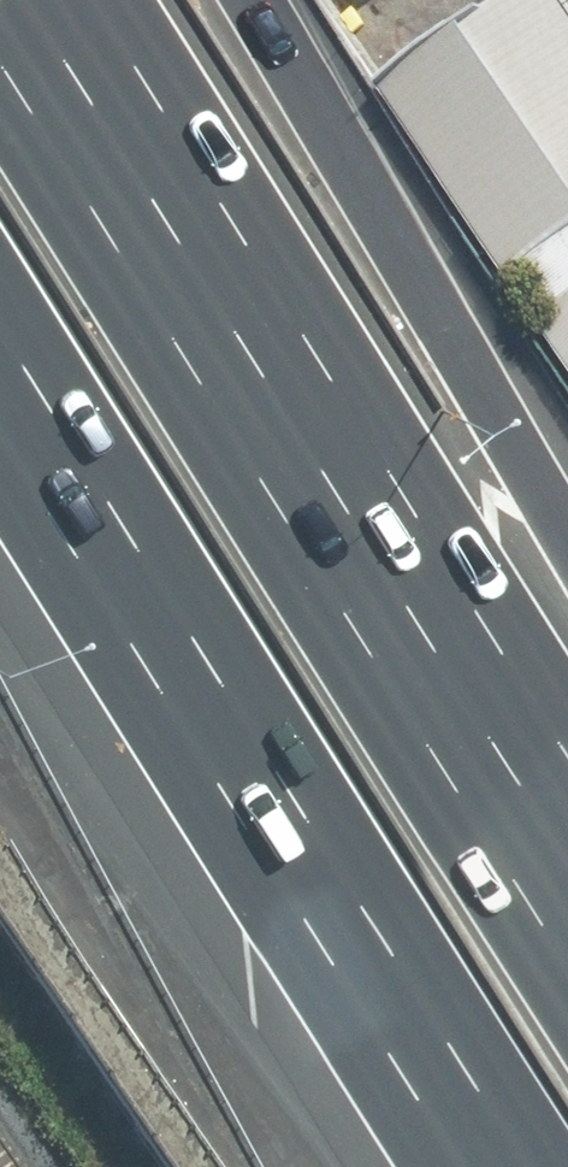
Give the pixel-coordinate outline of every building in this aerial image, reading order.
[(407,75),(567,314),(567,7),(564,0),(520,0),(407,75)]
